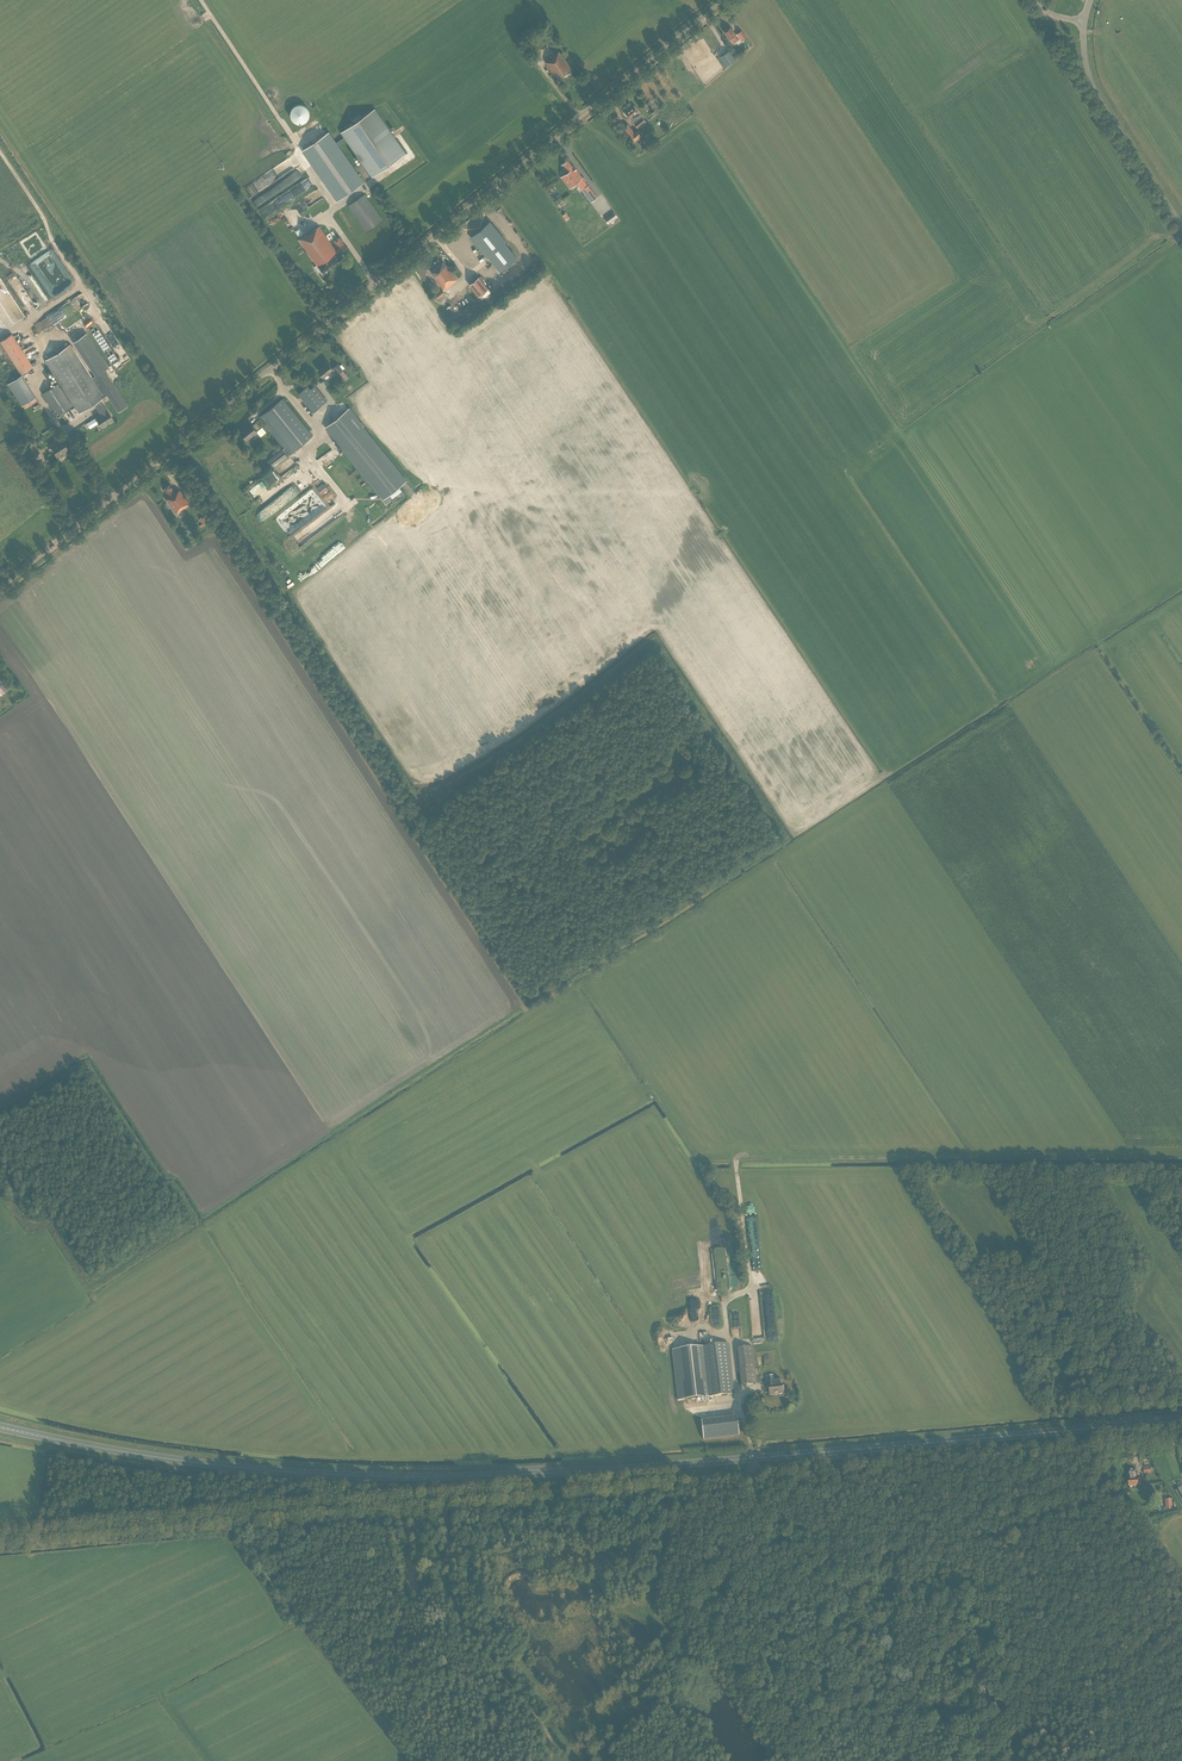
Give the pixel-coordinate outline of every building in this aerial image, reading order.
[(741,30),(736,35),(730,28),(724,32),(733,44),(736,42),(738,44),(742,42),(747,37),(741,30)] [(735,60),(730,51),(720,57),(726,66),(735,60)] [(549,60),(545,63),(560,82),(574,71),(559,52),(549,59),(549,60)] [(310,113),(309,111),(308,109),(307,108),(306,106),(304,105),(302,105),(300,105),(298,105),(296,105),(295,106),(293,108),(292,109),(291,111),(291,113),(290,115),(291,117),(291,118),(292,120),(293,122),(295,123),(296,124),(298,124),(300,124),(302,124),(304,124),(306,123),(307,122),(308,120),(309,118),(310,117),(310,115),(310,113)] [(637,126),(638,128),(646,122),(640,115),(641,114),(634,106),(625,113),(632,121),(636,125),(635,125),(636,127),(637,126)] [(406,154),(376,109),(342,133),(372,177),(406,154)] [(628,124),(622,129),(632,142),(641,136),(637,131),(634,133),(628,124)] [(363,183),(328,133),(303,150),(338,200),(363,183)] [(573,166),(572,166),(568,160),(562,165),(567,172),(561,177),(570,188),(580,181),(583,185),(586,183),(582,179),(583,178),(573,166)] [(252,200),(286,178),(278,166),(244,188),(252,200)] [(289,177),(251,202),(256,209),(294,185),(289,177)] [(306,181),(260,211),(265,219),(312,189),(306,181)] [(582,190),(591,202),(597,197),(588,185),(582,190)] [(302,209),(315,201),(311,195),(299,203),(300,205),(290,212),(293,217),(303,211),(302,209)] [(364,195),(349,205),(367,231),(382,221),(364,195)] [(308,211),(313,218),(325,210),(320,203),(308,211)] [(268,223),(272,227),(278,222),(275,218),(268,223)] [(505,243),(506,242),(491,223),(472,239),(487,258),(488,256),(500,271),(517,258),(505,243)] [(319,226),(314,229),(314,228),(298,239),(322,273),(344,258),(339,252),(341,251),(346,247),(339,237),(334,241),(339,248),(336,250),(319,226)] [(483,260),(477,267),(480,270),(486,263),(483,260)] [(443,262),(431,272),(435,278),(443,289),(447,286),(448,287),(457,280),(443,262)] [(23,275),(29,270),(24,263),(18,267),(23,275)] [(17,277),(9,283),(12,287),(13,286),(18,292),(22,289),(18,283),(20,281),(17,277)] [(469,285),(479,297),(488,289),(479,277),(469,285)] [(0,279),(0,299),(15,324),(24,319),(0,279)] [(435,295),(438,299),(445,293),(442,290),(435,295)] [(21,374),(33,367),(12,334),(0,342),(21,374)] [(70,344),(45,361),(59,383),(42,394),(56,416),(72,406),(60,389),(62,387),(79,414),(94,404),(98,410),(99,410),(101,414),(95,418),(102,428),(114,421),(107,410),(106,410),(100,400),(107,396),(118,412),(127,406),(104,370),(92,378),(70,344)] [(334,374),(337,371),(339,374),(343,370),(338,364),(334,367),(334,368),(333,369),(328,362),(324,366),(323,367),(322,367),(318,371),(324,378),(332,371),(334,374)] [(36,397),(21,375),(7,384),(22,406),(36,397)] [(348,388),(352,393),(359,387),(355,382),(348,388)] [(308,386),(298,394),(313,412),(323,405),(308,386)] [(252,439),(256,436),(255,434),(257,432),(263,427),(267,432),(269,430),(284,448),(269,460),(275,468),(292,454),(292,453),(313,436),(283,399),(259,417),(261,419),(252,426),(251,424),(241,432),(247,440),(246,441),(247,443),(248,443),(248,444),(249,444),(249,445),(250,445),(251,445),(252,444),(253,444),(253,443),(253,442),(253,441),(253,440),(252,439)] [(363,426),(349,408),(326,427),(384,499),(406,481),(362,427),(363,426)] [(62,440),(51,447),(57,457),(68,450),(62,440)] [(33,444),(27,448),(33,457),(39,453),(33,444)] [(282,467),(263,476),(267,484),(286,475),(282,467)] [(258,483),(250,490),(256,497),(264,490),(258,483)] [(180,490),(176,493),(170,485),(164,489),(170,496),(166,499),(177,514),(190,504),(180,490)] [(327,485),(319,491),(322,494),(329,488),(327,485)] [(262,508),(256,515),(264,522),(270,515),(262,508)] [(289,540),(285,544),(293,552),(297,548),(289,540)] [(777,1342),(773,1291),(763,1292),(767,1343),(777,1342)] [(719,1307),(712,1308),(715,1329),(722,1328),(719,1307)] [(755,1337),(763,1337),(762,1323),(755,1323),(755,1337)] [(703,1339),(709,1335),(705,1330),(699,1335),(703,1339)] [(672,1347),(678,1401),(704,1398),(698,1344),(672,1347)] [(728,1344),(701,1347),(706,1398),(734,1394),(728,1344)] [(741,1386),(757,1384),(761,1383),(761,1376),(756,1377),(753,1347),(737,1349),(741,1386)] [(784,1394),(783,1384),(782,1381),(768,1382),(769,1386),(768,1386),(770,1395),(784,1394)] [(739,1415),(703,1419),(705,1437),(741,1432),(739,1415)] [(1136,1477),(1137,1477),(1136,1470),(1128,1471),(1128,1477),(1129,1477),(1129,1479),(1128,1479),(1129,1487),(1138,1486),(1141,1486),(1141,1479),(1138,1479),(1138,1478),(1136,1479),(1136,1477)]
